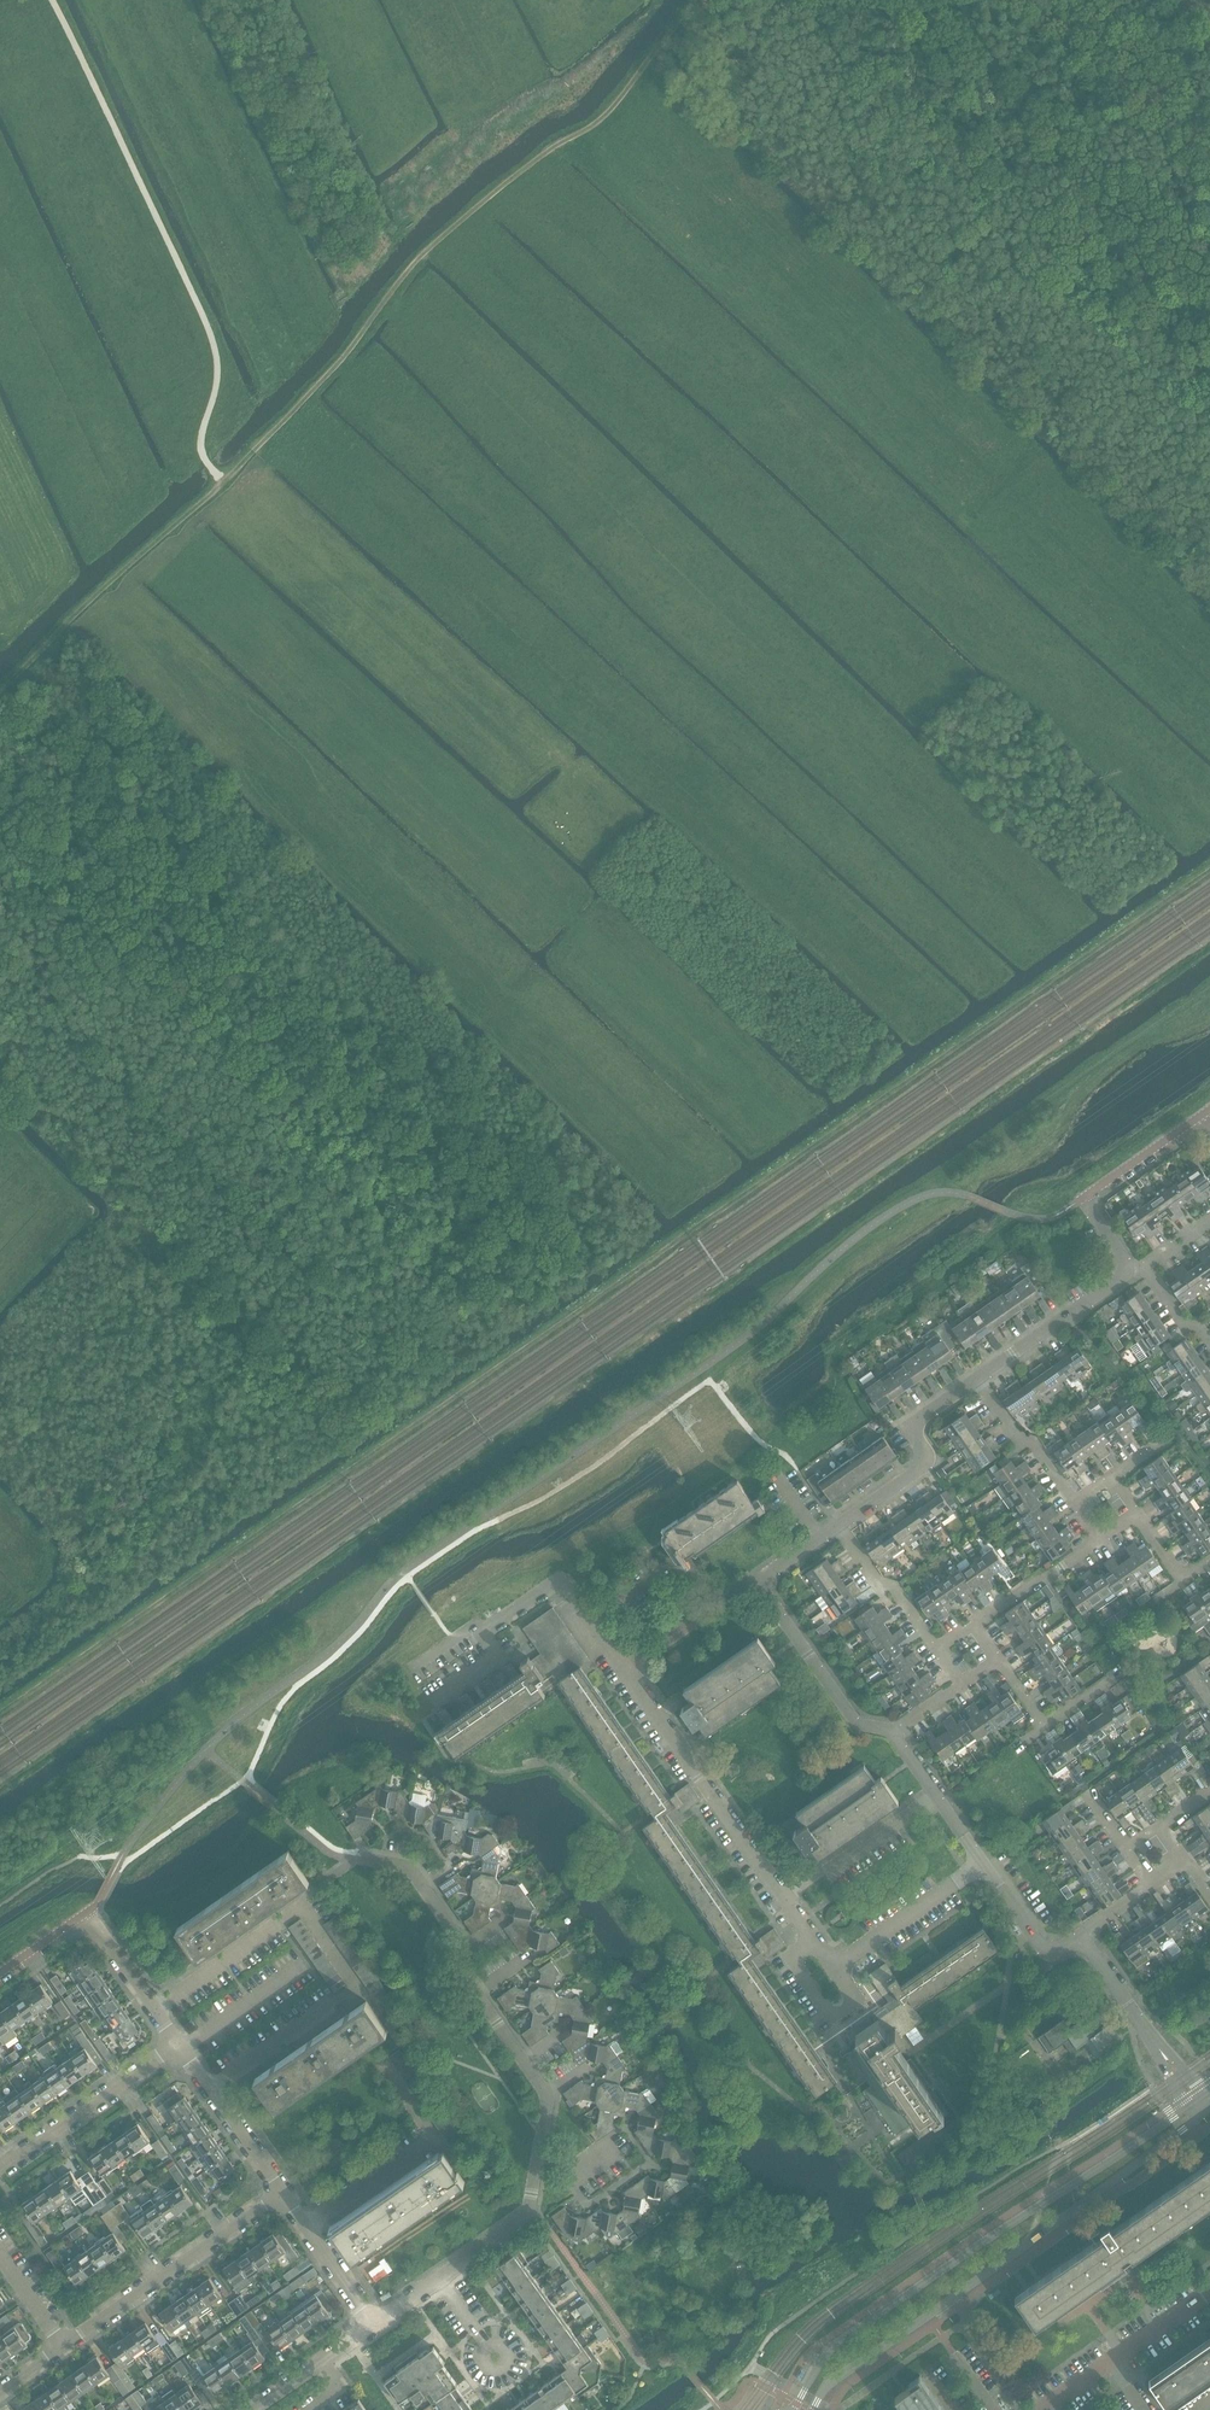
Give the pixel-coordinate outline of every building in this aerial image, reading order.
[(1204,1201),(1209,1197),(1204,1190),(1209,1185),(1209,1174),(1206,1177),(1199,1167),(1192,1172),(1190,1169),(1185,1173),(1204,1201)] [(1198,1205),(1204,1201),(1185,1173),(1179,1177),(1181,1180),(1174,1185),(1186,1202),(1193,1197),(1198,1205)] [(1139,1179),(1136,1182),(1140,1188),(1144,1185),(1139,1179)] [(1179,1207),(1186,1202),(1174,1185),(1167,1189),(1165,1187),(1160,1191),(1179,1218),(1184,1214),(1179,1207)] [(1173,1222),(1179,1218),(1160,1191),(1154,1195),(1156,1197),(1149,1202),(1161,1219),(1168,1215),(1173,1222)] [(1154,1224),(1161,1219),(1149,1202),(1142,1207),(1140,1204),(1135,1208),(1154,1235),(1159,1232),(1154,1224)] [(1148,1240),(1154,1235),(1135,1208),(1129,1212),(1131,1215),(1124,1220),(1136,1237),(1143,1232),(1148,1240)] [(1207,1248),(1202,1251),(1209,1263),(1209,1251),(1207,1248)] [(1026,1257),(1022,1251),(1016,1255),(1020,1261),(1026,1257)] [(1202,1251),(1196,1255),(1201,1263),(1195,1267),(1207,1285),(1209,1282),(1209,1263),(1202,1251)] [(1012,1281),(1028,1304),(1036,1299),(1041,1305),(1045,1302),(1034,1285),(1042,1280),(1029,1262),(1021,1268),(1024,1273),(1012,1281)] [(1207,1285),(1195,1267),(1188,1272),(1183,1265),(1177,1269),(1196,1296),(1201,1292),(1199,1290),(1207,1285)] [(1190,1300),(1196,1296),(1177,1269),(1171,1273),(1176,1280),(1169,1285),(1181,1302),(1188,1297),(1190,1300)] [(1033,1311),(1028,1304),(1012,1281),(1000,1290),(1016,1313),(1024,1307),(1028,1314),(1033,1311)] [(957,1283),(951,1287),(957,1296),(964,1291),(957,1283)] [(1020,1319),(1016,1313),(1000,1290),(987,1299),(1003,1322),(1011,1316),(1016,1322),(1020,1319)] [(1147,1303),(1139,1292),(1126,1301),(1122,1295),(1109,1304),(1113,1310),(1120,1306),(1125,1312),(1120,1316),(1120,1318),(1122,1321),(1147,1303)] [(1008,1328),(1003,1322),(987,1299),(975,1307),(991,1330),(999,1325),(1003,1331),(1008,1328)] [(995,1337),(991,1330),(975,1307),(970,1301),(958,1310),(963,1316),(962,1316),(978,1339),(986,1333),(991,1340),(995,1337)] [(1135,1327),(1154,1314),(1147,1303),(1122,1321),(1124,1324),(1126,1324),(1130,1321),(1135,1327)] [(1137,1342),(1162,1325),(1154,1314),(1135,1327),(1140,1334),(1135,1337),(1134,1339),(1137,1342)] [(983,1345),(978,1339),(962,1316),(950,1325),(947,1320),(940,1324),(948,1336),(954,1332),(966,1348),(974,1342),(978,1348),(983,1345)] [(943,1340),(948,1336),(940,1324),(934,1328),(938,1333),(925,1342),(941,1365),(950,1359),(954,1365),(958,1362),(943,1340)] [(1155,1352),(1152,1348),(1169,1336),(1162,1325),(1137,1342),(1147,1358),(1155,1352)] [(1112,1343),(1118,1351),(1124,1347),(1118,1339),(1112,1343)] [(1168,1368),(1193,1350),(1185,1339),(1173,1347),(1170,1343),(1163,1348),(1166,1352),(1171,1359),(1167,1362),(1167,1365),(1168,1368)] [(946,1371),(941,1365),(925,1342),(924,1340),(912,1348),(913,1350),(929,1373),(937,1367),(942,1374),(946,1371)] [(1067,1345),(1061,1350),(1079,1376),(1092,1367),(1079,1348),(1072,1353),(1067,1345)] [(859,1352),(862,1358),(868,1354),(864,1349),(859,1352)] [(933,1380),(929,1373),(913,1350),(900,1359),(916,1382),(925,1376),(929,1383),(933,1380)] [(1071,1382),(1079,1376),(1061,1350),(1055,1354),(1060,1361),(1053,1366),(1063,1380),(1068,1377),(1071,1382)] [(1182,1374),(1201,1361),(1193,1350),(1168,1368),(1170,1370),(1173,1371),(1177,1368),(1182,1374)] [(916,1391),(921,1388),(916,1382),(900,1359),(897,1354),(885,1363),(888,1368),(904,1391),(912,1385),(916,1391)] [(1183,1389),(1208,1371),(1201,1361),(1182,1374),(1186,1381),(1182,1384),(1181,1386),(1183,1389)] [(1063,1380),(1053,1366),(1047,1370),(1042,1363),(1036,1367),(1054,1394),(1063,1388),(1059,1383),(1063,1380)] [(1046,1399),(1054,1394),(1036,1367),(1030,1371),(1035,1379),(1029,1383),(1039,1397),(1043,1395),(1046,1399)] [(909,1397),(904,1391),(888,1368),(875,1376),(891,1399),(900,1394),(904,1400),(909,1397)] [(1209,1386),(1209,1374),(1208,1371),(1183,1389),(1185,1392),(1188,1392),(1192,1389),(1196,1395),(1209,1386)] [(896,1406),(891,1399),(875,1376),(863,1385),(873,1400),(879,1408),(887,1402),(892,1409),(896,1406)] [(1039,1397),(1029,1383),(1022,1388),(1017,1380),(1011,1385),(1029,1411),(1038,1405),(1034,1400),(1039,1397)] [(1110,1385),(1110,1386),(1114,1390),(1120,1386),(1117,1381),(1116,1380),(1110,1385)] [(1152,1385),(1157,1391),(1163,1387),(1158,1381),(1152,1385)] [(1021,1417),(1029,1411),(1011,1385),(1005,1389),(1010,1396),(1003,1401),(1013,1415),(1018,1412),(1021,1417)] [(1209,1402),(1209,1386),(1196,1395),(1201,1402),(1197,1405),(1196,1408),(1198,1410),(1209,1402)] [(1163,1387),(1157,1391),(1161,1398),(1167,1394),(1163,1387)] [(1090,1392),(1086,1396),(1089,1400),(1094,1397),(1090,1392)] [(1090,1409),(1099,1403),(1095,1397),(1086,1403),(1090,1409)] [(882,1413),(879,1408),(873,1400),(870,1402),(879,1415),(882,1413)] [(1171,1412),(1177,1407),(1172,1401),(1167,1405),(1171,1412)] [(1120,1410),(1133,1428),(1139,1424),(1145,1432),(1150,1429),(1132,1402),(1120,1410)] [(1198,1410),(1200,1413),(1202,1413),(1207,1410),(1209,1415),(1209,1402),(1198,1410)] [(1088,1410),(1084,1404),(1075,1411),(1079,1417),(1088,1410)] [(1127,1432),(1133,1428),(1120,1410),(1110,1417),(1128,1444),(1133,1441),(1127,1432)] [(1178,1422),(1182,1419),(1177,1412),(1173,1415),(1178,1422)] [(953,1439),(981,1419),(977,1414),(969,1419),(965,1413),(945,1428),(953,1439)] [(1128,1444),(1110,1417),(1107,1414),(1097,1420),(1098,1422),(1112,1443),(1118,1438),(1124,1447),(1128,1444)] [(960,1449),(981,1435),(977,1430),(985,1425),(981,1419),(953,1439),(960,1449)] [(1186,1420),(1180,1424),(1187,1435),(1193,1431),(1186,1420)] [(1111,1443),(1112,1443),(1098,1422),(1087,1430),(1105,1456),(1110,1453),(1104,1445),(1109,1441),(1111,1443)] [(1101,1459),(1105,1456),(1087,1430),(1076,1437),(1089,1455),(1095,1451),(1101,1459)] [(967,1460),(995,1441),(991,1435),(984,1440),(981,1435),(960,1449),(967,1460)] [(862,1451),(875,1470),(881,1466),(885,1472),(893,1467),(889,1461),(896,1456),(883,1436),(863,1450),(862,1451)] [(1196,1436),(1191,1439),(1193,1442),(1194,1443),(1195,1445),(1200,1441),(1196,1436)] [(1082,1459),(1089,1455),(1076,1437),(1065,1445),(1084,1471),(1088,1468),(1082,1459)] [(1084,1471),(1065,1445),(1061,1438),(1052,1444),(1057,1451),(1054,1452),(1067,1470),(1073,1466),(1079,1474),(1084,1471)] [(995,1441),(967,1460),(975,1471),(996,1457),(992,1452),(999,1446),(995,1441)] [(862,1451),(863,1450),(862,1448),(858,1451),(859,1453),(840,1466),(854,1485),(860,1481),(864,1487),(872,1482),(868,1476),(875,1470),(862,1451)] [(1143,1484),(1169,1466),(1161,1455),(1144,1467),(1148,1474),(1140,1480),(1143,1484)] [(994,1473),(1001,1484),(1027,1465),(1024,1461),(1016,1467),(1011,1460),(994,1473)] [(996,1464),(990,1468),(993,1473),(999,1468),(996,1464)] [(1003,1498),(1026,1482),(1022,1476),(1031,1470),(1027,1465),(1001,1484),(996,1487),(1003,1498)] [(846,1490),(854,1485),(840,1466),(820,1480),(816,1473),(807,1479),(826,1507),(832,1503),(831,1501),(838,1496),(843,1502),(851,1497),(846,1490)] [(1159,1489),(1177,1477),(1169,1466),(1143,1484),(1146,1489),(1154,1483),(1159,1489)] [(941,1478),(947,1474),(943,1468),(937,1472),(941,1478)] [(1158,1506),(1184,1488),(1177,1477),(1159,1489),(1163,1495),(1155,1501),(1158,1506)] [(666,1531),(669,1535),(671,1539),(666,1542),(668,1546),(667,1546),(666,1560),(682,1563),(686,1568),(690,1565),(684,1556),(693,1550),(695,1551),(756,1509),(759,1514),(765,1510),(758,1499),(752,1503),(738,1482),(735,1484),(733,1483),(727,1487),(728,1489),(727,1490),(724,1489),(720,1492),(720,1495),(715,1498),(712,1497),(708,1500),(708,1503),(707,1503),(705,1502),(699,1506),(699,1508),(695,1512),(692,1511),(688,1514),(687,1517),(686,1517),(683,1517),(679,1520),(679,1522),(666,1531)] [(1016,1505),(1042,1487),(1039,1482),(1031,1488),(1026,1482),(1003,1498),(1011,1509),(1016,1505)] [(1021,1517),(1041,1503),(1037,1497),(1045,1491),(1042,1487),(1016,1505),(1023,1515),(1021,1517)] [(1171,1512),(1192,1498),(1184,1488),(1158,1506),(1161,1510),(1169,1505),(1173,1510),(1171,1512)] [(954,1513),(950,1508),(949,1506),(955,1502),(947,1490),(941,1494),(934,1499),(929,1491),(922,1496),(941,1522),(954,1513)] [(933,1528),(941,1522),(922,1496),(916,1500),(921,1507),(915,1512),(925,1526),(929,1531),(933,1528)] [(1170,1529),(1197,1510),(1190,1500),(1192,1499),(1192,1498),(1171,1512),(1176,1518),(1167,1524),(1170,1529)] [(1029,1528),(1055,1510),(1052,1505),(1043,1511),(1039,1506),(1042,1504),(1041,1503),(1021,1517),(1029,1528)] [(925,1526),(915,1512),(909,1516),(904,1509),(897,1513),(916,1539),(924,1534),(921,1529),(925,1526)] [(1036,1539),(1054,1526),(1050,1521),(1058,1515),(1055,1510),(1029,1528),(1036,1539)] [(1186,1534),(1204,1521),(1197,1510),(1170,1529),(1174,1533),(1182,1528),(1186,1534)] [(908,1545),(916,1539),(897,1513),(891,1517),(896,1525),(890,1529),(900,1543),(901,1543),(904,1540),(908,1545)] [(974,1528),(979,1525),(974,1519),(970,1522),(974,1528)] [(1209,1533),(1209,1529),(1204,1521),(1186,1534),(1190,1540),(1182,1546),(1185,1550),(1209,1533)] [(900,1543),(890,1529),(884,1533),(879,1526),(873,1530),(891,1557),(904,1548),(901,1543),(900,1543)] [(1043,1549),(1070,1531),(1067,1527),(1058,1533),(1054,1526),(1036,1539),(1043,1549)] [(883,1563),(891,1557),(873,1530),(866,1535),(871,1542),(865,1547),(875,1561),(879,1558),(883,1563)] [(1070,1543),(1068,1540),(1073,1536),(1070,1531),(1043,1549),(1051,1561),(1069,1548),(1067,1546),(1070,1543)] [(1201,1555),(1209,1549),(1209,1533),(1185,1550),(1188,1555),(1197,1549),(1201,1555)] [(1130,1545),(1148,1571),(1159,1563),(1147,1546),(1140,1550),(1134,1542),(1130,1545)] [(1010,1544),(1003,1548),(1008,1555),(1015,1551),(1010,1544)] [(1137,1578),(1148,1571),(1130,1545),(1125,1548),(1131,1556),(1125,1561),(1137,1578)] [(982,1556),(994,1574),(1000,1570),(1006,1578),(1011,1575),(993,1548),(982,1556)] [(988,1578),(994,1574),(982,1556),(971,1564),(989,1590),(994,1587),(988,1578)] [(1137,1578),(1125,1561),(1119,1565),(1113,1557),(1108,1560),(1127,1586),(1137,1578)] [(814,1585),(842,1565),(838,1559),(830,1565),(827,1559),(806,1573),(814,1585)] [(1116,1593),(1127,1586),(1108,1560),(1104,1563),(1110,1571),(1104,1575),(1103,1573),(1102,1573),(1116,1593)] [(985,1593),(989,1590),(971,1564),(961,1571),(959,1568),(958,1569),(973,1589),(979,1585),(985,1593)] [(822,1595),(842,1581),(839,1576),(846,1571),(842,1565),(814,1585),(822,1595)] [(1023,1579),(1030,1574),(1026,1567),(1019,1572),(1023,1579)] [(972,1589),(973,1589),(958,1569),(948,1576),(966,1602),(971,1599),(965,1591),(970,1587),(972,1589)] [(1090,1569),(1085,1572),(1107,1604),(1118,1596),(1116,1593),(1102,1573),(1096,1577),(1090,1569)] [(1107,1604),(1085,1572),(1081,1575),(1087,1584),(1080,1588),(1093,1606),(1096,1611),(1107,1604)] [(961,1606),(966,1602),(948,1576),(938,1583),(937,1584),(949,1602),(956,1597),(961,1606)] [(937,1584),(938,1583),(934,1578),(923,1585),(927,1591),(926,1591),(945,1617),(949,1614),(944,1606),(949,1602),(937,1584)] [(829,1606),(857,1586),(853,1581),(846,1586),(842,1581),(822,1595),(829,1606)] [(1093,1606),(1080,1588),(1074,1592),(1068,1584),(1063,1587),(1082,1614),(1093,1606)] [(1046,1586),(1044,1587),(1042,1588),(1050,1599),(1054,1596),(1047,1585),(1046,1586)] [(854,1598),(861,1592),(857,1586),(829,1606),(837,1617),(857,1603),(854,1598)] [(1209,1588),(1202,1593),(1200,1591),(1195,1595),(1209,1616),(1209,1590),(1209,1588)] [(940,1620),(945,1617),(926,1591),(915,1599),(928,1616),(934,1612),(940,1620)] [(1195,1595),(1190,1598),(1191,1600),(1184,1606),(1189,1614),(1184,1618),(1195,1633),(1204,1626),(1209,1635),(1209,1616),(1195,1595)] [(1004,1630),(1031,1612),(1035,1609),(1027,1599),(1023,1601),(1005,1613),(1010,1620),(1001,1626),(1004,1630)] [(863,1630),(889,1611),(886,1607),(877,1613),(873,1606),(855,1619),(863,1630)] [(445,1708),(437,1714),(446,1726),(447,1725),(449,1728),(441,1733),(444,1738),(457,1757),(458,1756),(456,1753),(543,1693),(545,1696),(545,1695),(544,1693),(553,1686),(558,1682),(559,1683),(562,1681),(565,1687),(564,1688),(570,1696),(571,1695),(575,1700),(573,1701),(579,1710),(581,1709),(584,1714),(583,1715),(589,1723),(590,1722),(594,1728),(592,1729),(598,1737),(600,1736),(603,1741),(602,1742),(608,1751),(609,1750),(613,1755),(611,1756),(617,1765),(619,1764),(623,1769),(621,1770),(627,1778),(628,1777),(632,1782),(630,1784),(636,1792),(638,1791),(642,1796),(640,1797),(646,1806),(647,1804),(651,1810),(648,1812),(649,1813),(651,1811),(669,1799),(668,1798),(578,1669),(581,1666),(590,1660),(553,1607),(523,1628),(541,1654),(542,1656),(533,1663),(531,1660),(529,1657),(521,1663),(526,1670),(528,1673),(521,1678),(519,1675),(511,1663),(503,1668),(511,1680),(513,1679),(515,1682),(500,1693),(498,1690),(489,1678),(481,1683),(489,1695),(491,1694),(491,1695),(493,1697),(478,1708),(476,1705),(467,1693),(459,1699),(467,1710),(469,1709),(469,1710),(471,1713),(456,1723),(454,1720),(445,1708)] [(870,1641),(888,1628),(884,1622),(892,1616),(889,1611),(863,1630),(870,1641)] [(1020,1635),(1038,1623),(1031,1612),(1004,1630),(1008,1635),(1016,1629),(1020,1635)] [(1109,1618),(1104,1622),(1108,1627),(1109,1628),(1114,1624),(1113,1624),(1109,1618)] [(1019,1652),(1046,1633),(1038,1623),(1020,1635),(1024,1641),(1016,1647),(1019,1652)] [(877,1651),(904,1633),(901,1628),(892,1634),(888,1628),(870,1641),(877,1651)] [(907,1637),(904,1633),(877,1651),(873,1655),(880,1665),(883,1664),(903,1649),(899,1643),(907,1637)] [(1033,1658),(1053,1644),(1046,1633),(1019,1652),(1023,1656),(1031,1650),(1035,1656),(1032,1658),(1033,1658)] [(780,1682),(769,1666),(776,1662),(758,1637),(684,1689),(691,1701),(680,1709),(693,1727),(696,1726),(699,1724),(706,1734),(780,1682)] [(1032,1675),(1058,1656),(1051,1646),(1054,1645),(1053,1644),(1033,1658),(1037,1664),(1029,1670),(1032,1675)] [(890,1674),(916,1656),(913,1651),(905,1657),(901,1652),(903,1650),(903,1649),(883,1664),(890,1674)] [(897,1685),(915,1672),(911,1666),(920,1660),(916,1656),(890,1674),(897,1685)] [(1047,1680),(1065,1667),(1058,1656),(1032,1675),(1035,1679),(1043,1674),(1047,1680)] [(1188,1686),(1207,1674),(1199,1662),(1181,1675),(1188,1686)] [(1047,1696),(1073,1678),(1065,1667),(1047,1680),(1052,1686),(1043,1692),(1047,1696)] [(905,1696),(931,1677),(928,1673),(920,1679),(915,1672),(897,1685),(905,1696)] [(1207,1674),(1188,1686),(1196,1697),(1209,1687),(1209,1678),(1207,1674)] [(905,1696),(912,1707),(931,1694),(926,1688),(934,1682),(931,1677),(905,1696)] [(1073,1678),(1047,1696),(1050,1701),(1058,1695),(1063,1701),(1081,1689),(1073,1678)] [(1203,1708),(1209,1703),(1209,1687),(1196,1697),(1203,1708)] [(1025,1715),(1021,1709),(1008,1691),(1002,1696),(996,1688),(991,1691),(1009,1717),(1010,1716),(1014,1722),(1025,1715)] [(999,1724),(1009,1717),(991,1691),(987,1694),(993,1702),(986,1706),(999,1724)] [(1107,1706),(1121,1727),(1127,1723),(1125,1721),(1133,1716),(1121,1699),(1113,1704),(1112,1702),(1107,1706)] [(999,1724),(986,1706),(980,1711),(974,1702),(970,1706),(988,1732),(999,1724)] [(1178,1702),(1174,1705),(1177,1710),(1182,1707),(1178,1702)] [(977,1739),(988,1732),(970,1706),(965,1709),(971,1717),(966,1721),(964,1719),(963,1719),(977,1739)] [(1116,1731),(1121,1727),(1107,1706),(1101,1709),(1103,1711),(1095,1717),(1107,1734),(1115,1729),(1116,1731)] [(977,1739),(963,1719),(957,1723),(951,1715),(947,1718),(965,1744),(975,1737),(977,1740),(977,1739)] [(1100,1739),(1107,1734),(1095,1717),(1088,1722),(1087,1719),(1082,1723),(1096,1744),(1102,1741),(1100,1739)] [(954,1752),(965,1744),(947,1718),(942,1721),(948,1730),(942,1734),(954,1752)] [(1091,1748),(1096,1744),(1082,1723),(1076,1727),(1078,1729),(1071,1734),(1082,1751),(1090,1746),(1091,1748)] [(1186,1728),(1180,1732),(1183,1737),(1190,1733),(1186,1728)] [(1125,1732),(1130,1739),(1133,1736),(1129,1729),(1125,1732)] [(1176,1729),(1171,1732),(1175,1739),(1180,1735),(1176,1729)] [(954,1752),(942,1734),(935,1738),(930,1730),(925,1733),(943,1760),(954,1752)] [(1126,1742),(1130,1739),(1125,1732),(1121,1735),(1126,1742)] [(1075,1756),(1082,1751),(1071,1734),(1063,1739),(1062,1737),(1057,1740),(1072,1762),(1077,1758),(1075,1756)] [(1066,1765),(1072,1762),(1057,1740),(1051,1744),(1053,1746),(1045,1752),(1057,1768),(1065,1763),(1066,1765)] [(1150,1746),(1145,1750),(1149,1755),(1154,1751),(1150,1746)] [(1100,1749),(1105,1756),(1109,1754),(1104,1747),(1100,1749)] [(1168,1757),(1181,1776),(1189,1770),(1195,1779),(1201,1776),(1207,1772),(1205,1770),(1208,1768),(1205,1764),(1203,1766),(1199,1759),(1197,1760),(1193,1754),(1188,1758),(1181,1748),(1168,1757)] [(1101,1759),(1105,1756),(1100,1749),(1096,1752),(1101,1759)] [(1101,1760),(1106,1766),(1108,1764),(1109,1763),(1105,1757),(1101,1760)] [(1173,1781),(1181,1776),(1168,1757),(1155,1766),(1175,1794),(1180,1790),(1173,1781)] [(1075,1767),(1080,1774),(1084,1771),(1079,1764),(1075,1767)] [(899,1801),(883,1779),(882,1776),(876,1780),(865,1765),(796,1812),(804,1824),(793,1832),(806,1851),(809,1849),(811,1847),(818,1857),(899,1801)] [(1170,1797),(1175,1794),(1155,1766),(1143,1774),(1156,1793),(1164,1787),(1170,1797)] [(1076,1776),(1080,1774),(1075,1767),(1071,1769),(1076,1776)] [(1076,1776),(1074,1778),(1078,1784),(1079,1785),(1083,1782),(1085,1781),(1080,1774),(1076,1776)] [(1148,1798),(1156,1793),(1143,1774),(1131,1783),(1150,1811),(1155,1808),(1148,1798)] [(656,1818),(643,1827),(644,1828),(647,1827),(650,1832),(649,1833),(655,1841),(656,1840),(660,1845),(658,1846),(664,1855),(666,1854),(669,1859),(668,1860),(674,1869),(675,1867),(679,1873),(677,1874),(683,1882),(685,1881),(688,1886),(687,1887),(693,1896),(695,1895),(698,1900),(697,1901),(702,1910),(704,1909),(708,1914),(706,1915),(712,1923),(714,1922),(717,1927),(716,1929),(721,1937),(723,1936),(727,1941),(725,1942),(731,1951),(733,1950),(736,1955),(733,1957),(734,1958),(736,1956),(754,1944),(753,1943),(664,1815),(667,1813),(677,1805),(683,1813),(701,1800),(689,1783),(671,1796),(668,1798),(669,1799),(651,1811),(656,1818)] [(1145,1814),(1150,1811),(1131,1783),(1118,1792),(1131,1810),(1139,1805),(1145,1814)] [(396,1810),(409,1802),(400,1789),(396,1792),(382,1789),(380,1786),(368,1794),(376,1807),(380,1805),(394,1807),(396,1810)] [(405,1795),(411,1792),(407,1787),(402,1790),(405,1795)] [(1123,1816),(1131,1810),(1118,1792),(1105,1801),(1125,1829),(1130,1825),(1123,1816)] [(373,1809),(376,1807),(368,1794),(355,1803),(358,1807),(355,1820),(346,1827),(355,1840),(373,1827),(371,1823),(373,1809)] [(412,1799),(409,1802),(396,1810),(405,1823),(408,1820),(422,1823),(424,1826),(437,1817),(436,1816),(438,1815),(439,1808),(435,1803),(432,1803),(430,1799),(426,1801),(412,1799)] [(1050,1832),(1069,1819),(1064,1813),(1074,1807),(1070,1801),(1042,1821),(1050,1832)] [(1209,1821),(1209,1805),(1184,1823),(1187,1828),(1197,1821),(1201,1827),(1209,1821)] [(470,1808),(468,1817),(477,1819),(479,1810),(470,1808)] [(453,1841),(465,1833),(457,1820),(453,1823),(439,1820),(437,1817),(424,1826),(433,1838),(436,1836),(450,1838),(453,1841)] [(1057,1843),(1076,1830),(1069,1819),(1050,1832),(1057,1843)] [(1082,1819),(1077,1823),(1080,1827),(1085,1823),(1082,1819)] [(1209,1837),(1209,1821),(1201,1827),(1205,1834),(1196,1840),(1199,1845),(1209,1837)] [(1085,1823),(1080,1827),(1083,1832),(1089,1828),(1085,1823)] [(1065,1854),(1083,1841),(1076,1830),(1057,1843),(1065,1854)] [(488,1834),(485,1836),(481,1838),(467,1836),(465,1833),(453,1841),(454,1843),(457,1848),(461,1854),(465,1851),(479,1854),(481,1857),(493,1848),(499,1844),(492,1835),(488,1834)] [(1199,1845),(1202,1849),(1209,1844),(1209,1837),(1199,1845)] [(1097,1840),(1092,1844),(1095,1848),(1100,1845),(1097,1840)] [(1072,1864),(1091,1851),(1083,1841),(1065,1854),(1072,1864)] [(454,1843),(446,1848),(449,1854),(457,1848),(454,1843)] [(1100,1845),(1095,1848),(1098,1853),(1104,1849),(1100,1845)] [(486,1889),(498,1880),(496,1877),(499,1863),(502,1861),(493,1848),(481,1857),(483,1860),(482,1870),(472,1868),(486,1889)] [(197,1957),(198,1959),(310,1881),(288,1851),(177,1928),(197,1957)] [(1080,1875),(1098,1862),(1091,1851),(1072,1864),(1080,1875)] [(1087,1886),(1115,1866),(1112,1862),(1103,1868),(1098,1862),(1080,1875),(1087,1886)] [(1095,1896),(1113,1883),(1109,1877),(1119,1871),(1115,1866),(1087,1886),(1095,1896)] [(474,1897),(486,1889),(472,1868),(470,1878),(460,1876),(458,1873),(439,1886),(448,1898),(458,1892),(472,1894),(474,1897)] [(514,1905),(527,1896),(518,1883),(515,1886),(501,1883),(498,1880),(486,1889),(500,1909),(502,1900),(512,1901),(514,1905)] [(1183,1901),(1196,1919),(1209,1910),(1190,1882),(1185,1886),(1191,1895),(1183,1901)] [(1103,1908),(1103,1907),(1131,1888),(1127,1883),(1117,1890),(1113,1883),(1095,1896),(1103,1908)] [(1066,1885),(1060,1889),(1068,1900),(1074,1895),(1066,1885)] [(491,1908),(500,1909),(486,1889),(474,1897),(476,1901),(474,1915),(464,1921),(473,1934),(491,1921),(489,1917),(491,1908)] [(513,1941),(531,1928),(529,1924),(532,1910),(535,1908),(527,1896),(514,1905),(516,1908),(514,1922),(504,1928),(513,1941)] [(1196,1919),(1183,1901),(1176,1906),(1169,1897),(1164,1900),(1184,1928),(1196,1919)] [(1171,1936),(1184,1928),(1164,1900),(1160,1903),(1167,1912),(1159,1918),(1171,1936)] [(1080,1907),(1075,1910),(1080,1917),(1085,1914),(1080,1907)] [(1144,1914),(1140,1917),(1159,1945),(1163,1950),(1175,1941),(1171,1936),(1159,1918),(1151,1923),(1144,1914)] [(327,1931),(339,1923),(335,1917),(323,1925),(327,1931)] [(1147,1954),(1159,1945),(1140,1917),(1135,1920),(1142,1930),(1134,1935),(1147,1954)] [(293,1933),(304,1925),(300,1919),(289,1927),(293,1933)] [(332,1937),(343,1929),(339,1923),(327,1931),(332,1937)] [(999,1932),(995,1924),(990,1927),(995,1934),(999,1932)] [(297,1939),(308,1931),(304,1925),(293,1933),(297,1939)] [(531,1928),(513,1941),(522,1953),(531,1946),(545,1949),(547,1952),(560,1944),(551,1931),(548,1933),(534,1931),(531,1928)] [(742,1963),(728,1972),(729,1973),(732,1971),(736,1977),(734,1978),(740,1986),(741,1985),(745,1990),(743,1991),(749,2000),(751,1999),(754,2004),(753,2005),(759,2014),(760,2012),(764,2018),(762,2019),(768,2027),(770,2026),(773,2031),(772,2032),(778,2041),(780,2040),(783,2045),(782,2046),(788,2055),(789,2054),(793,2059),(791,2060),(797,2069),(799,2067),(802,2073),(801,2074),(807,2082),(808,2081),(812,2086),(810,2087),(816,2095),(814,2096),(815,2097),(835,2083),(749,1960),(752,1958),(762,1951),(768,1958),(786,1945),(774,1928),(756,1941),(753,1943),(754,1944),(736,1956),(742,1963)] [(336,1943),(347,1935),(343,1929),(332,1937),(336,1943)] [(301,1945),(313,1937),(308,1931),(297,1939),(301,1945)] [(903,1987),(917,2007),(999,1950),(985,1931),(903,1987)] [(1147,1954),(1134,1935),(1126,1941),(1119,1931),(1114,1935),(1134,1963),(1134,1962),(1137,1967),(1150,1958),(1147,1954)] [(340,1949),(351,1941),(347,1935),(336,1943),(340,1949)] [(305,1951),(317,1943),(313,1937),(301,1945),(305,1951)] [(344,1955),(355,1947),(351,1941),(340,1949),(344,1955)] [(309,1957),(321,1949),(317,1943),(305,1951),(309,1957)] [(570,1950),(567,1946),(559,1952),(562,1956),(570,1950)] [(348,1961),(360,1953),(355,1947),(344,1955),(348,1961)] [(313,1963),(325,1955),(321,1949),(309,1957),(313,1963)] [(352,1967),(364,1959),(360,1953),(348,1961),(352,1967)] [(318,1969),(329,1961),(325,1955),(313,1963),(318,1969)] [(78,1984),(97,1971),(89,1959),(70,1972),(78,1984)] [(357,1973),(368,1965),(364,1959),(352,1967),(357,1973)] [(544,2001),(556,1993),(554,1990),(556,1976),(560,1973),(551,1960),(539,1969),(541,1973),(540,1983),(530,1981),(544,2001)] [(322,1975),(333,1967),(329,1961),(318,1969),(322,1975)] [(852,2028),(847,2031),(857,2046),(852,2050),(851,2050),(848,2053),(849,2053),(850,2055),(867,2079),(871,2085),(865,2089),(897,2135),(916,2121),(919,2126),(930,2118),(933,2124),(934,2123),(949,2113),(936,2094),(930,2086),(912,2061),(910,2058),(904,2062),(891,2044),(895,2041),(902,2037),(923,2021),(915,2009),(917,2007),(903,1987),(902,1987),(885,1963),(868,1975),(873,1982),(883,1996),(884,1995),(887,1993),(892,2000),(897,2006),(886,2014),(880,2018),(881,2020),(876,2023),(875,2023),(876,2022),(875,2021),(874,2022),(874,2023),(873,2024),(870,2020),(868,2017),(852,2028)] [(361,1979),(372,1971),(368,1965),(357,1973),(361,1979)] [(326,1981),(337,1973),(333,1967),(322,1975),(326,1981)] [(90,1994),(106,1983),(97,1971),(78,1984),(81,1982),(90,1994)] [(365,1985),(376,1977),(372,1971),(361,1979),(365,1985)] [(330,1987),(342,1978),(337,1973),(326,1981),(330,1987)] [(51,1980),(61,1995),(67,1991),(57,1976),(51,1980)] [(369,1991),(380,1983),(376,1977),(365,1985),(369,1991)] [(342,1978),(330,1987),(335,1993),(346,1985),(342,1978)] [(532,2010),(544,2001),(530,1981),(528,1991),(518,1989),(516,1985),(497,1998),(506,2011),(516,2004),(530,2007),(532,2010)] [(94,2008),(114,1995),(106,1983),(90,1994),(97,2005),(93,2007),(94,2008)] [(380,1983),(369,1991),(373,1996),(384,1989),(380,1983)] [(28,1994),(40,2011),(53,2002),(41,1985),(28,1994)] [(624,1994),(625,1987),(617,1986),(617,1993),(624,1994)] [(572,2017),(585,2008),(576,1996),(573,1998),(559,1996),(556,1993),(544,2001),(559,2022),(560,2012),(570,2014),(572,2017)] [(26,2021),(40,2011),(28,1994),(15,2003),(26,2021)] [(120,1998),(117,2000),(114,1995),(94,2008),(102,2020),(106,2017),(106,2018),(122,2007),(121,2005),(123,2003),(120,1998)] [(70,2008),(75,2004),(69,1996),(64,1999),(70,2008)] [(64,2020),(71,2015),(61,2001),(55,2006),(64,2020)] [(366,2001),(318,2035),(255,2079),(276,2109),(388,2032),(366,2001)] [(549,2020),(559,2022),(544,2001),(532,2010),(534,2013),(532,2027),(522,2034),(531,2046),(549,2033),(547,2030),(549,2020)] [(13,2030),(26,2021),(15,2003),(1,2013),(13,2030)] [(75,2004),(70,2008),(74,2014),(79,2011),(75,2004)] [(114,2030),(130,2019),(122,2007),(106,2018),(114,2030)] [(571,2053),(590,2040),(587,2037),(590,2023),(593,2020),(585,2008),(572,2017),(574,2020),(572,2034),(562,2041),(571,2053)] [(13,2030),(1,2013),(0,2014),(0,2039),(4,2045),(17,2036),(13,2030)] [(1065,2019),(1038,2037),(1039,2037),(1046,2048),(1049,2053),(1064,2042),(1071,2052),(1085,2042),(1097,2034),(1096,2033),(1095,2031),(1090,2024),(1085,2017),(1071,2027),(1065,2019)] [(86,2031),(91,2028),(85,2019),(80,2023),(86,2031)] [(130,2019),(114,2030),(122,2041),(120,2042),(124,2048),(137,2039),(134,2034),(139,2031),(130,2019)] [(1097,2034),(1085,2042),(1095,2057),(1121,2039),(1110,2023),(1096,2033),(1097,2034)] [(103,2061),(90,2042),(80,2028),(74,2033),(82,2045),(69,2054),(72,2058),(84,2076),(98,2066),(97,2065),(103,2061)] [(94,2043),(100,2039),(97,2034),(96,2035),(91,2028),(86,2031),(94,2043)] [(37,2035),(41,2041),(46,2038),(42,2032),(37,2035)] [(635,2041),(641,2037),(638,2033),(632,2037),(635,2041)] [(36,2044),(41,2041),(37,2035),(32,2039),(36,2044)] [(113,2057),(111,2055),(100,2039),(94,2043),(107,2061),(113,2057)] [(605,2065),(618,2056),(624,2051),(617,2041),(614,2041),(609,2044),(609,2043),(606,2046),(592,2043),(590,2040),(571,2053),(580,2065),(589,2059),(603,2061),(605,2065)] [(44,2045),(48,2051),(53,2048),(49,2042),(44,2045)] [(43,2055),(48,2051),(44,2045),(39,2049),(43,2055)] [(10,2054),(14,2060),(19,2056),(15,2050),(10,2054)] [(400,2050),(389,2058),(393,2064),(404,2056),(400,2050)] [(9,2063),(14,2060),(10,2054),(5,2057),(9,2063)] [(409,2062),(404,2056),(393,2064),(397,2070),(409,2062)] [(610,2096),(623,2088),(620,2084),(623,2071),(626,2068),(618,2056),(605,2065),(608,2068),(606,2078),(596,2076),(610,2096)] [(71,2085),(84,2076),(72,2058),(59,2067),(71,2085)] [(17,2064),(21,2070),(26,2066),(22,2061),(17,2064)] [(413,2068),(409,2062),(397,2070),(401,2076),(413,2068)] [(16,2073),(21,2070),(17,2064),(12,2067),(16,2073)] [(71,2085),(59,2067),(56,2064),(43,2073),(46,2077),(57,2094),(71,2085)] [(417,2073),(413,2068),(401,2076),(405,2082),(417,2073)] [(417,2073),(405,2082),(409,2087),(421,2079),(417,2073)] [(598,2105),(610,2096),(596,2076),(594,2086),(585,2084),(582,2080),(564,2093),(572,2106),(582,2099),(596,2102),(598,2105)] [(44,2103),(57,2094),(46,2077),(32,2086),(44,2103)] [(421,2079),(409,2087),(413,2093),(425,2085),(421,2079)] [(44,2103),(32,2086),(29,2081),(23,2086),(26,2090),(19,2095),(31,2112),(44,2103)] [(425,2085),(413,2093),(418,2099),(429,2091),(425,2085)] [(638,2112),(651,2103),(657,2099),(650,2089),(647,2089),(643,2092),(642,2091),(639,2093),(625,2091),(623,2088),(610,2096),(625,2117),(626,2107),(636,2109),(638,2112)] [(31,2112),(19,2095),(15,2089),(2,2098),(3,2100),(18,2121),(31,2112)] [(429,2091),(418,2099),(422,2105),(433,2097),(429,2091)] [(254,2097),(258,2104),(263,2101),(258,2094),(254,2097)] [(615,2115),(625,2117),(610,2096),(598,2105),(600,2108),(598,2122),(588,2129),(597,2141),(616,2128),(613,2125),(615,2115)] [(178,2120),(193,2109),(185,2097),(169,2108),(178,2120)] [(433,2097),(422,2105),(426,2111),(437,2103),(433,2097)] [(4,2131),(18,2121),(3,2100),(0,2103),(0,2108),(0,2124),(4,2131)] [(437,2103),(426,2111),(430,2117),(442,2109),(437,2103)] [(643,2144),(656,2135),(654,2132),(656,2118),(660,2116),(651,2103),(638,2112),(641,2115),(638,2129),(635,2132),(643,2144)] [(186,2132),(202,2121),(193,2109),(178,2120),(186,2132)] [(442,2109),(430,2117),(434,2123),(446,2115),(442,2109)] [(153,2115),(147,2118),(158,2134),(163,2130),(153,2115)] [(446,2115),(434,2123),(438,2129),(450,2121),(446,2115)] [(1107,2115),(1098,2121),(1100,2125),(1109,2119),(1107,2115)] [(194,2144),(210,2133),(202,2121),(186,2132),(194,2144)] [(450,2121),(438,2129),(442,2135),(454,2127),(450,2121)] [(125,2133),(138,2150),(150,2141),(138,2124),(125,2133)] [(446,2141),(458,2133),(454,2127),(442,2135),(446,2141)] [(125,2159),(138,2150),(125,2133),(113,2141),(125,2159)] [(210,2133),(194,2144),(191,2146),(196,2154),(199,2152),(202,2155),(202,2156),(218,2145),(210,2133)] [(451,2147),(462,2139),(458,2133),(446,2141),(451,2147)] [(166,2146),(171,2142),(165,2134),(161,2138),(166,2146)] [(684,2151),(684,2150),(676,2138),(672,2141),(658,2139),(656,2135),(643,2144),(652,2156),(655,2154),(669,2156),(672,2160),(684,2151)] [(113,2167),(125,2159),(113,2141),(101,2150),(113,2167)] [(168,2154),(158,2141),(152,2145),(161,2159),(168,2154)] [(171,2142),(166,2146),(171,2153),(176,2150),(171,2142)] [(211,2168),(227,2157),(218,2145),(202,2156),(202,2155),(199,2157),(202,2162),(205,2160),(211,2168)] [(668,2179),(677,2192),(689,2183),(687,2179),(689,2165),(699,2159),(690,2146),(684,2150),(684,2151),(672,2160),(674,2163),(671,2177),(668,2179)] [(101,2176),(113,2167),(101,2150),(89,2159),(101,2176)] [(443,2152),(438,2156),(332,2229),(353,2260),(465,2182),(458,2172),(460,2171),(458,2169),(456,2170),(443,2152)] [(227,2157),(211,2168),(219,2180),(235,2169),(227,2157)] [(182,2170),(188,2166),(182,2158),(177,2162),(182,2170)] [(1036,2328),(1113,2274),(1120,2284),(1129,2279),(1137,2273),(1130,2262),(1209,2206),(1209,2162),(1113,2230),(1109,2225),(1101,2230),(1105,2236),(1015,2298),(1036,2328)] [(185,2179),(175,2165),(169,2170),(178,2183),(185,2179)] [(188,2166),(182,2170),(188,2177),(193,2174),(188,2166)] [(135,2173),(139,2179),(145,2175),(141,2169),(135,2173)] [(58,2180),(70,2198),(76,2206),(88,2198),(97,2210),(106,2204),(105,2201),(103,2199),(107,2197),(97,2183),(89,2172),(77,2180),(71,2171),(58,2180)] [(135,2182),(139,2179),(135,2173),(131,2176),(135,2182)] [(677,2192),(668,2179),(665,2181),(651,2179),(648,2175),(636,2184),(645,2196),(648,2194),(662,2197),(665,2200),(677,2192)] [(196,2178),(191,2182),(202,2197),(207,2194),(196,2178)] [(110,2197),(109,2196),(113,2192),(110,2188),(109,2188),(103,2179),(97,2183),(107,2197),(103,2199),(105,2201),(110,2197)] [(142,2183),(146,2189),(152,2185),(148,2179),(142,2183)] [(58,2206),(70,2198),(58,2180),(46,2189),(58,2206)] [(142,2192),(146,2189),(142,2183),(138,2186),(142,2192)] [(642,2199),(645,2196),(636,2184),(624,2192),(626,2196),(624,2210),(621,2212),(629,2225),(642,2216),(639,2213),(642,2199)] [(168,2195),(180,2212),(193,2203),(181,2186),(168,2195)] [(708,2191),(707,2188),(705,2186),(700,2189),(702,2193),(703,2194),(708,2191)] [(46,2215),(58,2206),(46,2189),(34,2197),(46,2215)] [(180,2212),(168,2195),(164,2189),(152,2198),(156,2204),(168,2221),(180,2212)] [(34,2223),(46,2215),(34,2197),(21,2206),(27,2214),(21,2218),(41,2247),(48,2242),(44,2236),(44,2235),(37,2226),(34,2223)] [(168,2221),(156,2204),(152,2198),(140,2207),(142,2209),(144,2212),(156,2229),(168,2221)] [(114,2208),(124,2222),(130,2217),(120,2203),(114,2208)] [(114,2208),(111,2210),(107,2205),(104,2207),(117,2226),(124,2222),(114,2208)] [(110,2231),(117,2226),(104,2207),(100,2209),(104,2215),(101,2217),(110,2231)] [(598,2229),(589,2216),(585,2219),(571,2217),(565,2207),(552,2216),(565,2235),(569,2232),(583,2235),(585,2238),(598,2229)] [(629,2225),(621,2212),(617,2214),(603,2212),(601,2208),(589,2216),(598,2229),(601,2227),(615,2230),(617,2233),(629,2225)] [(156,2229),(144,2212),(142,2209),(130,2218),(143,2238),(156,2229)] [(67,2220),(71,2226),(78,2222),(73,2215),(67,2220)] [(68,2229),(71,2226),(67,2220),(63,2222),(68,2229)] [(640,2236),(648,2231),(642,2223),(635,2228),(640,2236)] [(74,2230),(78,2236),(85,2231),(80,2225),(74,2230)] [(74,2238),(78,2236),(74,2230),(70,2232),(74,2238)] [(293,2261),(299,2256),(282,2232),(275,2237),(273,2234),(260,2243),(273,2261),(275,2264),(280,2261),(278,2258),(287,2252),(293,2261)] [(101,2242),(113,2259),(126,2250),(113,2233),(101,2242)] [(638,2238),(635,2234),(629,2238),(632,2242),(638,2238)] [(535,2247),(544,2241),(540,2236),(531,2242),(535,2247)] [(101,2268),(113,2259),(101,2242),(89,2250),(101,2268)] [(261,2270),(273,2261),(260,2243),(248,2252),(261,2270)] [(63,2264),(53,2250),(50,2246),(44,2250),(56,2269),(63,2264)] [(89,2276),(101,2268),(89,2250),(77,2259),(89,2276)] [(525,2265),(525,2266),(529,2263),(520,2251),(495,2268),(504,2280),(525,2265)] [(254,2274),(261,2270),(248,2252),(236,2260),(249,2278),(251,2280),(255,2277),(254,2274)] [(548,2266),(557,2260),(554,2255),(545,2261),(548,2266)] [(76,2285),(89,2276),(77,2259),(64,2267),(76,2285)] [(236,2287),(249,2278),(236,2260),(223,2269),(236,2287)] [(557,2260),(548,2266),(552,2271),(561,2265),(557,2260)] [(587,2265),(591,2271),(593,2269),(598,2266),(594,2260),(587,2265)] [(533,2277),(525,2266),(525,2265),(504,2280),(513,2292),(533,2277)] [(287,2282),(291,2280),(300,2273),(296,2267),(283,2276),(287,2282)] [(302,2276),(297,2280),(289,2285),(294,2291),(306,2282),(302,2276)] [(521,2304),(542,2289),(533,2277),(513,2292),(521,2304)] [(197,2287),(209,2305),(222,2296),(210,2279),(197,2287)] [(574,2283),(571,2280),(571,2279),(562,2285),(565,2290),(574,2283)] [(271,2284),(275,2290),(281,2286),(277,2280),(271,2284)] [(574,2283),(565,2290),(568,2295),(577,2289),(574,2283)] [(269,2295),(275,2290),(271,2284),(265,2289),(269,2295)] [(197,2314),(209,2305),(197,2287),(184,2296),(197,2314)] [(277,2293),(281,2299),(287,2295),(283,2289),(277,2293)] [(305,2295),(301,2289),(297,2293),(301,2298),(305,2295)] [(530,2315),(550,2300),(542,2289),(521,2304),(530,2315)] [(998,2289),(989,2295),(991,2298),(1000,2292),(998,2289)] [(321,2290),(302,2303),(316,2323),(329,2315),(327,2312),(333,2308),(321,2290)] [(275,2304),(281,2299),(277,2293),(271,2298),(275,2304)] [(234,2300),(243,2313),(249,2309),(240,2295),(234,2300)] [(190,2318),(197,2314),(184,2296),(172,2304),(185,2322),(188,2326),(193,2323),(190,2318)] [(237,2317),(243,2313),(234,2300),(228,2304),(237,2317)] [(538,2327),(559,2312),(550,2300),(530,2315),(538,2327)] [(581,2313),(590,2307),(587,2302),(578,2309),(581,2313)] [(302,2303),(290,2311),(292,2314),(304,2332),(316,2323),(302,2303)] [(172,2331),(185,2322),(172,2304),(159,2313),(172,2331)] [(590,2307),(581,2313),(585,2318),(594,2312),(590,2307)] [(276,2317),(262,2327),(251,2311),(245,2315),(266,2345),(267,2345),(273,2340),(279,2349),(292,2341),(280,2323),(276,2317)] [(546,2339),(567,2324),(559,2312),(538,2327),(546,2339)] [(292,2341),(304,2332),(292,2314),(280,2323),(292,2341)] [(11,2321),(7,2315),(0,2320),(0,2329),(11,2321)] [(267,2345),(266,2345),(245,2315),(240,2319),(249,2331),(248,2332),(263,2354),(270,2349),(267,2345)] [(28,2345),(26,2343),(29,2341),(32,2339),(32,2335),(30,2333),(29,2334),(24,2326),(25,2325),(23,2323),(19,2322),(10,2328),(11,2329),(10,2330),(11,2331),(3,2336),(15,2354),(28,2345)] [(133,2332),(144,2347),(156,2339),(145,2323),(133,2332)] [(555,2351),(576,2336),(567,2324),(546,2339),(555,2351)] [(207,2329),(211,2335),(217,2331),(213,2325),(207,2329)] [(598,2337),(607,2331),(604,2326),(595,2332),(598,2337)] [(205,2339),(211,2335),(207,2329),(201,2333),(205,2339)] [(607,2331),(598,2337),(601,2342),(610,2336),(607,2331)] [(132,2356),(144,2347),(133,2332),(121,2340),(132,2356)] [(555,2351),(563,2362),(584,2347),(583,2346),(589,2342),(582,2333),(577,2337),(576,2336),(555,2351)] [(214,2338),(218,2344),(224,2340),(220,2334),(214,2338)] [(15,2354),(3,2336),(0,2338),(0,2358),(3,2362),(15,2354)] [(211,2348),(218,2344),(214,2338),(207,2342),(211,2348)] [(1149,2381),(1167,2408),(1209,2378),(1209,2339),(1149,2381)] [(134,2359),(132,2356),(121,2340),(109,2348),(118,2361),(112,2365),(121,2379),(130,2392),(136,2388),(122,2368),(134,2359)] [(170,2345),(179,2357),(185,2353),(176,2341),(170,2345)] [(241,2350),(253,2368),(265,2359),(253,2341),(241,2350)] [(179,2357),(170,2345),(169,2345),(167,2342),(161,2346),(172,2362),(179,2357)] [(568,2368),(600,2374),(602,2364),(588,2344),(584,2347),(563,2362),(568,2368)] [(456,2386),(456,2387),(458,2386),(443,2365),(445,2363),(434,2347),(420,2357),(417,2352),(394,2368),(398,2373),(384,2383),(399,2403),(411,2394),(417,2402),(423,2398),(422,2396),(430,2391),(437,2400),(456,2386)] [(240,2376),(253,2368),(241,2350),(228,2358),(240,2376)] [(195,2369),(195,2368),(187,2356),(181,2360),(190,2373),(191,2372),(195,2369)] [(84,2366),(97,2384),(109,2375),(97,2357),(84,2366)] [(228,2385),(240,2376),(228,2358),(216,2367),(228,2385)] [(183,2378),(190,2373),(181,2360),(174,2365),(183,2378)] [(85,2392),(97,2384),(84,2366),(72,2374),(85,2392)] [(216,2367),(204,2375),(198,2366),(195,2368),(195,2369),(191,2372),(200,2386),(207,2382),(215,2394),(228,2385),(216,2367)] [(148,2367),(143,2370),(149,2378),(153,2374),(148,2367)] [(599,2382),(600,2374),(568,2368),(561,2373),(576,2393),(579,2397),(599,2382)] [(156,2383),(166,2376),(163,2372),(153,2379),(156,2383)] [(564,2402),(576,2393),(561,2373),(549,2381),(564,2402)] [(72,2401),(85,2392),(72,2374),(60,2383),(72,2401)] [(903,2409),(944,2409),(920,2375),(908,2383),(911,2387),(894,2398),(903,2409)] [(124,2396),(130,2392),(121,2379),(115,2383),(124,2396)] [(564,2402),(549,2381),(538,2390),(552,2409),(553,2409),(564,2402)] [(60,2409),(67,2409),(65,2406),(72,2401),(60,2383),(47,2391),(60,2409)] [(188,2409),(192,2409),(202,2403),(189,2385),(177,2393),(188,2409)] [(456,2387),(456,2386),(437,2400),(435,2401),(441,2409),(446,2409),(463,2397),(456,2387)] [(177,2393),(173,2389),(161,2397),(164,2402),(170,2409),(188,2409),(177,2393)] [(132,2395),(141,2407),(147,2402),(138,2390),(132,2395)] [(538,2390),(526,2398),(535,2409),(552,2409),(538,2390)] [(60,2409),(47,2391),(35,2400),(42,2409),(60,2409)] [(141,2407),(132,2395),(126,2399),(133,2409),(143,2409),(141,2407)] [(463,2397),(446,2409),(473,2409),(463,2397)] [(526,2398),(514,2407),(516,2409),(535,2409),(526,2398)] [(35,2400),(22,2409),(23,2409),(42,2409),(35,2400)] [(359,2400),(348,2408),(349,2409),(366,2409),(359,2400)] [(164,2402),(153,2409),(170,2409),(164,2402)]
